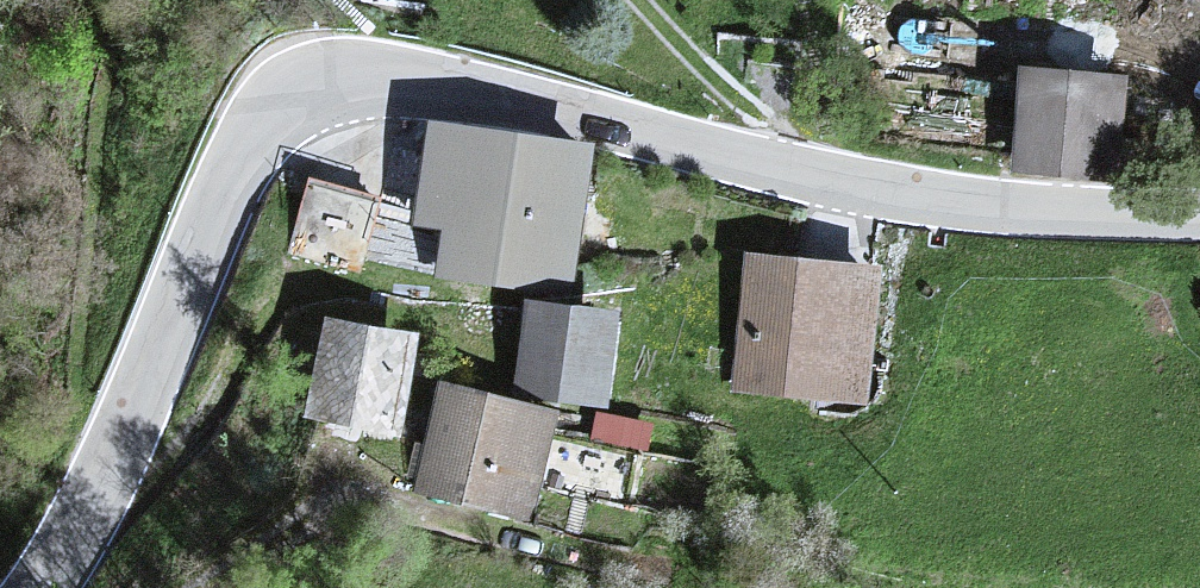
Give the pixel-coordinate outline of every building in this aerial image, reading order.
[(1110,71),(1014,70),(1012,183),(1108,184),(1110,71)] [(587,146),(418,132),(409,235),(438,238),(433,289),(574,301),(587,146)] [(382,202),(302,190),(289,266),(370,279),(382,202)] [(880,275),(744,270),(739,416),(875,420),(880,275)] [(609,320),(523,310),(513,404),(599,413),(609,320)] [(411,344),(312,332),(299,437),(398,449),(411,344)] [(557,422),(437,397),(413,506),(533,532),(557,422)]
